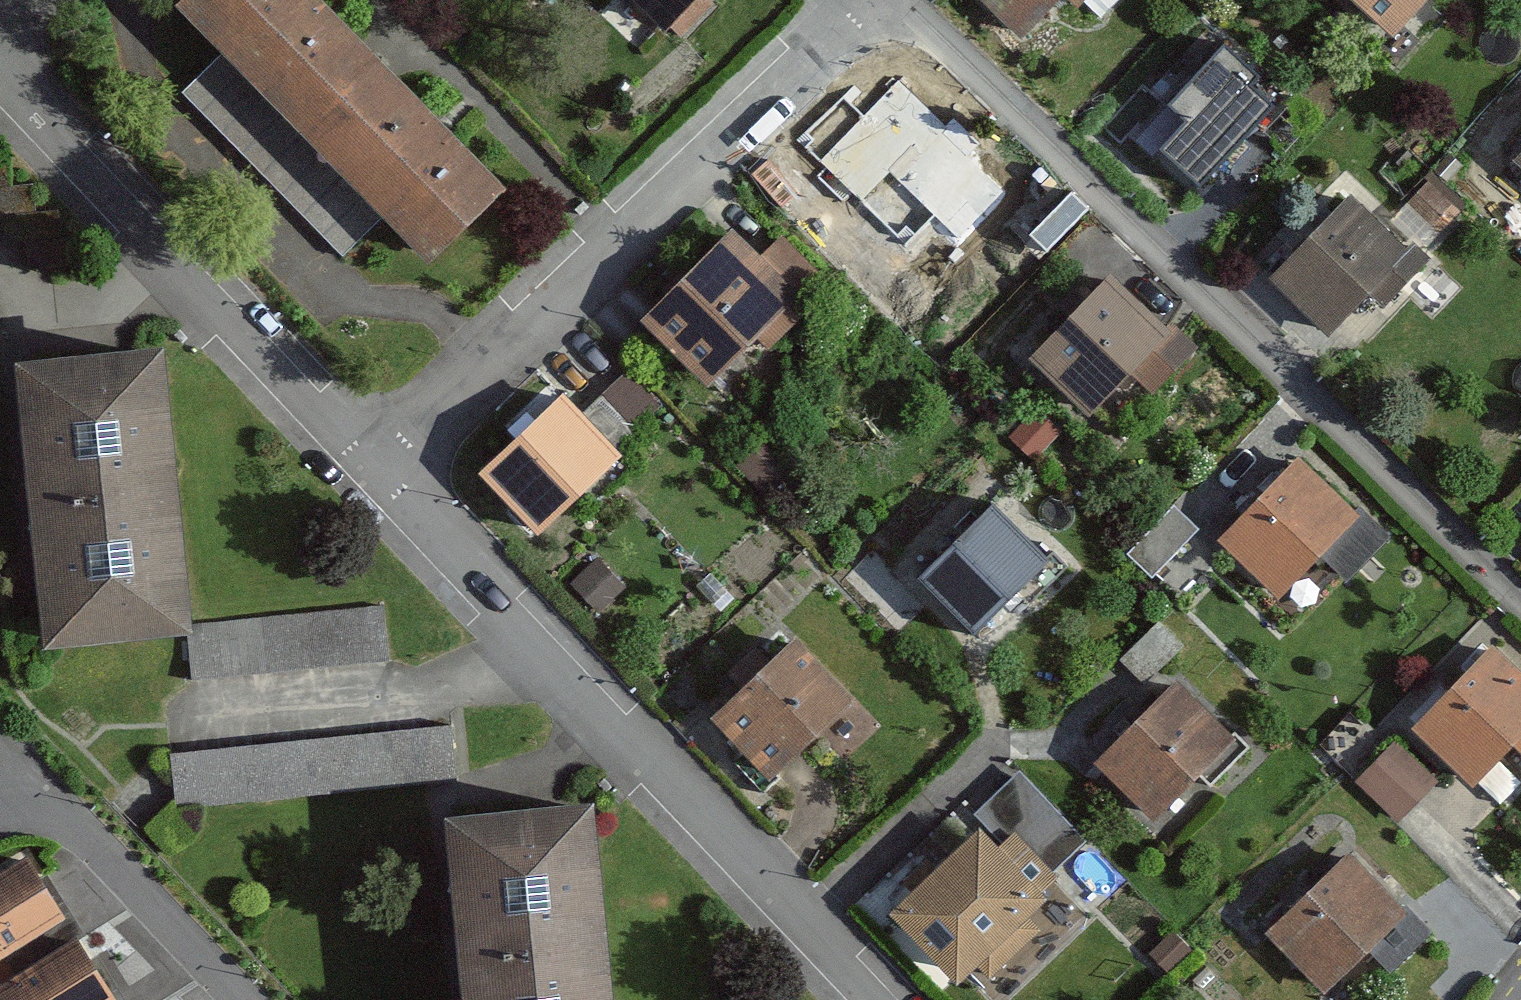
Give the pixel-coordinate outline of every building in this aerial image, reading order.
[(315,0),(186,0),(177,8),(306,136),(379,63),(315,0)] [(693,0),(631,0),(663,31),(693,0)] [(1019,35),(1052,0),(981,0),(1019,35)] [(1391,33),(1422,0),(1354,0),(1391,33)] [(1185,122),(1160,148),(1196,183),(1270,107),(1248,86),(1258,76),(1226,46),(1168,106),(1185,122)] [(378,217),(217,55),(179,93),(340,254),(378,217)] [(501,184),(379,63),(306,136),(428,257),(501,184)] [(894,78),(811,162),(872,221),(921,171),(937,187),(979,144),(963,128),(954,137),(894,78)] [(1348,195),(1269,278),(1327,333),(1366,293),(1382,307),(1429,259),(1411,242),(1404,249),(1348,195)] [(829,282),(777,233),(756,254),(730,229),(690,271),(682,264),(658,289),(664,295),(640,320),(705,382),(751,335),(765,349),(829,282)] [(1107,278),(1030,356),(1088,412),(1129,369),(1152,391),(1194,348),(1169,323),(1162,330),(1107,278)] [(159,350),(13,364),(40,645),(186,631),(159,350)] [(580,416),(557,394),(478,474),(534,530),(577,487),(592,503),(628,467),(613,453),(630,436),(595,401),(580,416)] [(1294,460),(1220,540),(1278,594),(1315,554),(1336,574),(1383,524),(1363,505),(1354,515),(1294,460)] [(1046,561),(993,507),(922,576),(975,631),(1014,593),(1032,611),(1074,569),(1057,551),(1046,561)] [(378,613),(186,631),(190,674),(382,655),(378,613)] [(1155,628),(1115,669),(1126,679),(1139,692),(1179,651),(1155,628)] [(850,695),(792,639),(770,662),(763,655),(734,684),(739,689),(710,718),(738,745),(725,759),(761,795),(777,779),(772,775),(850,695)] [(1489,646),(1413,727),(1471,781),(1511,739),(1520,748),(1520,676),(1489,646)] [(1228,736),(1170,682),(1094,763),(1152,817),(1193,772),(1209,786),(1250,742),(1236,729),(1228,736)] [(447,728),(167,753),(172,805),(452,779),(447,728)] [(1375,759),(1355,780),(1394,818),(1407,805),(1414,797),(1375,759)] [(447,817),(465,999),(610,999),(591,803),(447,817)] [(976,830),(892,911),(955,976),(972,960),(986,975),(1036,927),(1021,913),(1055,880),(1007,831),(991,846),(976,830)] [(1400,903),(1343,850),(1267,931),(1329,988),(1365,950),(1388,972),(1437,920),(1409,894),(1400,903)] [(0,873),(0,951),(61,914),(27,857),(0,873)] [(0,986),(0,999),(105,999),(111,996),(74,939),(0,986)]
